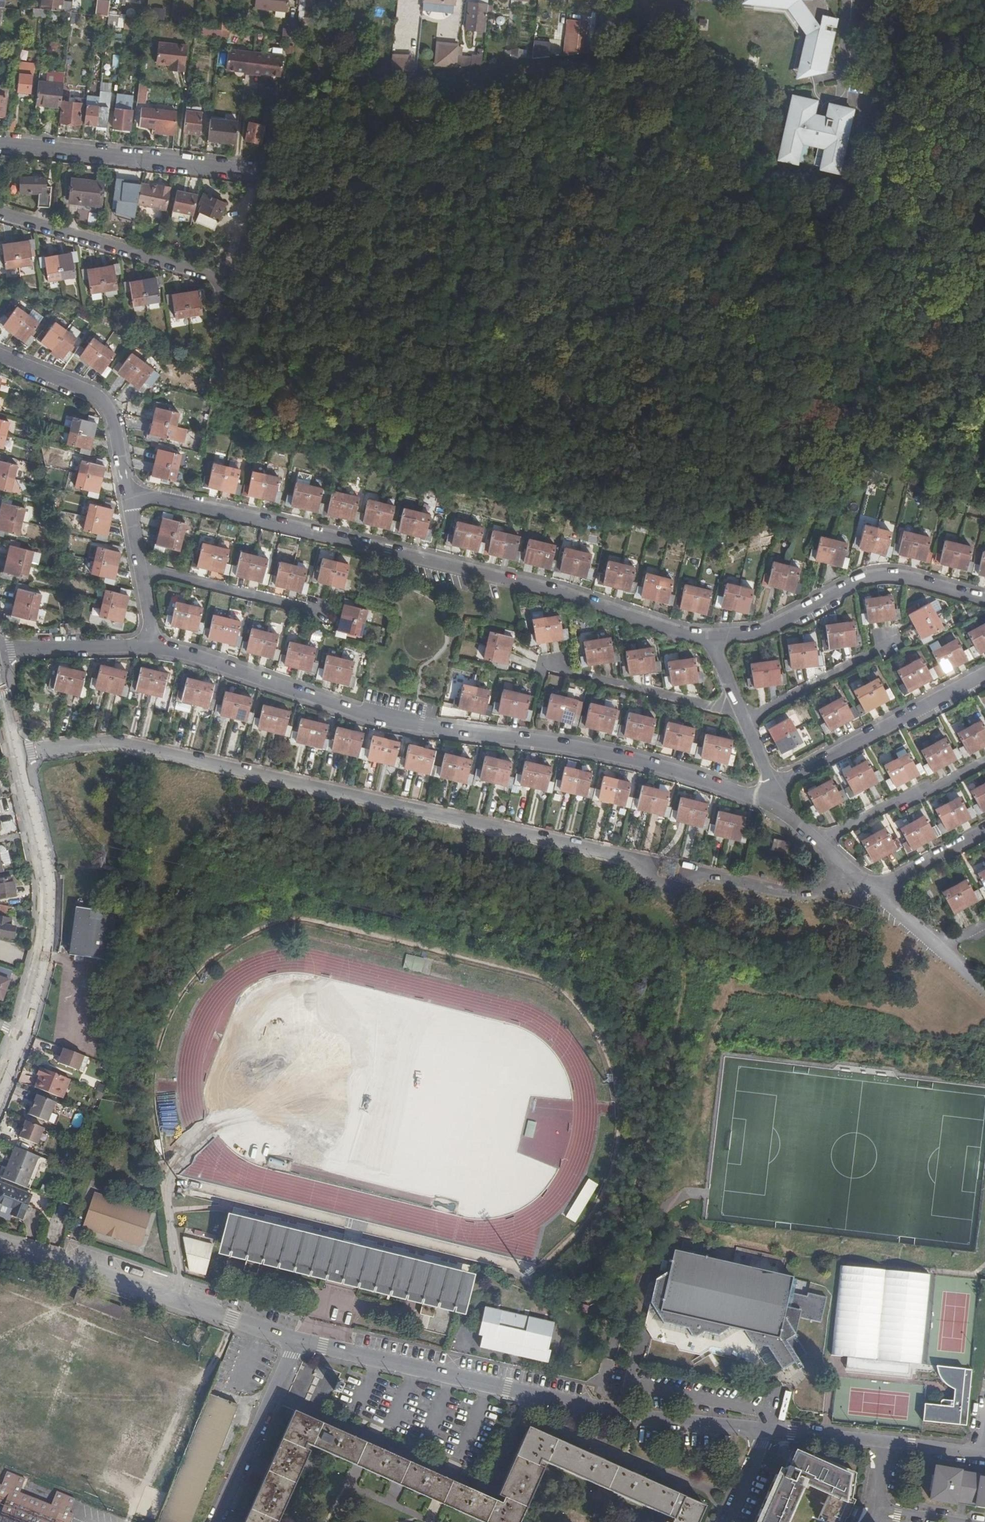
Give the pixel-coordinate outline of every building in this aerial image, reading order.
[(70,14),(71,8),(72,3),(62,2),(63,0),(42,0),(40,10),(45,11),(70,14)] [(288,0),(255,0),(254,8),(286,12),(288,0)] [(297,12),(298,12),(297,20),(304,21),(306,0),(298,0),(297,12)] [(804,31),(831,28),(833,16),(818,13),(809,0),(753,0),(753,2),(786,6),(804,29),(804,31)] [(109,2),(97,1),(95,16),(104,17),(108,18),(108,12),(108,11),(109,2)] [(487,4),(468,2),(465,29),(484,31),(487,4)] [(32,9),(31,19),(44,20),(45,11),(40,10),(32,9)] [(831,28),(804,31),(806,39),(799,69),(827,71),(834,35),(839,17),(833,16),(831,28)] [(108,18),(107,25),(117,26),(118,19),(108,18)] [(588,21),(567,19),(563,54),(585,52),(588,21)] [(124,32),(137,33),(138,21),(125,20),(124,32)] [(282,37),(294,38),(296,23),(288,22),(287,29),(282,29),(282,37)] [(220,30),(207,29),(206,37),(219,38),(220,30)] [(409,49),(410,32),(395,31),(395,48),(409,49)] [(185,71),(188,44),(159,41),(156,62),(169,64),(169,69),(185,71)] [(458,43),(436,41),(434,66),(448,67),(455,68),(455,66),(457,54),(458,43)] [(253,73),(255,53),(228,50),(226,70),(245,72),(245,74),(253,75),(253,73)] [(282,56),(255,53),(253,73),(260,74),(280,76),(282,56)] [(411,54),(395,53),(394,71),(410,71),(411,54)] [(482,56),(457,54),(455,66),(481,63),(482,56)] [(30,94),(34,65),(23,64),(22,68),(19,68),(16,92),(30,94)] [(367,76),(368,66),(360,66),(360,69),(350,69),(349,78),(367,76)] [(138,86),(146,87),(148,72),(140,71),(138,86)] [(290,85),(303,83),(302,77),(299,76),(299,75),(292,75),(292,78),(289,79),(290,85)] [(35,105),(60,108),(62,85),(37,82),(35,105)] [(144,104),(146,87),(138,86),(136,104),(144,104)] [(106,128),(108,113),(110,93),(100,92),(99,97),(96,126),(96,127),(106,128)] [(810,99),(793,95),(779,158),(796,161),(801,140),(825,146),(820,167),(838,171),(848,128),(849,121),(852,109),(835,105),(830,104),(829,107),(826,118),(813,115),(815,104),(816,100),(810,99)] [(83,124),(96,126),(99,97),(87,96),(83,124)] [(114,113),(113,129),(112,132),(121,133),(122,130),(129,130),(132,101),(116,99),(115,110),(114,113)] [(68,123),(80,125),(82,105),(61,103),(59,122),(68,123)] [(174,135),(177,111),(141,106),(139,126),(155,128),(154,132),(174,135)] [(185,112),(183,134),(199,135),(202,114),(200,113),(200,108),(192,107),(192,112),(185,112)] [(764,110),(757,108),(755,117),(762,118),(764,110)] [(106,128),(113,129),(114,113),(108,113),(106,128)] [(6,132),(14,133),(16,119),(8,118),(6,132)] [(207,141),(234,144),(236,123),(224,122),(209,120),(207,141)] [(263,126),(248,123),(244,141),(260,144),(263,126)] [(58,162),(50,162),(49,178),(56,179),(58,162)] [(41,177),(32,177),(20,177),(19,193),(37,194),(37,207),(49,207),(50,188),(45,188),(45,178),(41,177)] [(100,205),(102,181),(72,178),(69,202),(100,205)] [(165,210),(170,187),(160,186),(160,188),(156,187),(141,185),(137,206),(165,210)] [(191,224),(196,196),(176,191),(170,220),(191,224)] [(225,204),(204,194),(197,210),(200,212),(195,222),(214,230),(218,221),(225,204)] [(244,265),(249,238),(241,237),(236,264),(244,265)] [(31,241),(0,245),(0,250),(1,253),(3,253),(6,267),(31,264),(29,249),(32,249),(31,241)] [(74,261),(74,254),(42,258),(43,266),(46,266),(48,280),(73,277),(72,262),(74,261)] [(117,273),(116,266),(84,271),(85,278),(89,278),(91,292),(116,289),(114,274),(117,273)] [(159,286),(158,278),(126,283),(127,291),(130,290),(133,305),(158,301),(156,286),(159,286)] [(202,299),(201,291),(168,295),(169,303),(173,303),(175,317),(201,313),(199,299),(202,299)] [(29,335),(38,323),(17,308),(7,320),(4,318),(0,324),(27,343),(31,337),(29,335)] [(67,350),(75,339),(55,324),(46,335),(43,333),(39,339),(65,358),(69,353),(67,350)] [(105,367),(114,354),(93,339),(84,351),(82,349),(77,355),(104,374),(108,369),(105,367)] [(143,381),(152,369),(131,354),(122,366),(120,365),(116,370),(142,389),(146,383),(143,381)] [(172,439),(178,414),(163,410),(164,407),(158,406),(149,437),(156,438),(157,435),(172,439)] [(88,452),(95,420),(88,419),(87,422),(74,418),(67,443),(81,447),(81,450),(88,452)] [(173,480),(180,455),(165,451),(166,448),(159,447),(151,478),(158,480),(159,477),(173,480)] [(16,466),(2,462),(2,459),(0,458),(0,488),(9,491),(16,466)] [(96,495),(104,464),(97,462),(96,465),(82,462),(75,486),(90,490),(89,493),(96,495)] [(235,485),(239,470),(214,464),(210,479),(207,478),(205,485),(237,493),(239,485),(235,485)] [(275,493),(278,478),(253,473),(250,487),(246,487),(245,494),(277,501),(278,494),(275,493)] [(288,504),(319,512),(321,505),(318,504),(321,489),(296,483),(292,498),(290,497),(288,504)] [(324,513),(355,521),(357,513),(355,513),(358,498),(332,492),(328,506),(325,506),(324,513)] [(4,500),(0,513),(0,532),(3,533),(4,530),(18,533),(24,509),(10,505),(11,502),(4,500)] [(359,522),(391,530),(393,522),(389,521),(393,507),(368,501),(364,515),(362,514),(359,522)] [(105,538),(112,507),(106,505),(105,508),(90,505),(84,529),(99,533),(98,537),(105,538)] [(396,523),(395,531),(427,538),(429,531),(425,530),(429,515),(403,510),(400,524),(396,523)] [(178,549),(185,524),(171,520),(171,517),(164,516),(155,546),(163,548),(164,546),(178,549)] [(479,551),(481,544),(478,543),(482,529),(457,522),(453,537),(450,536),(448,543),(479,551)] [(886,546),(889,532),(865,526),(861,540),(858,539),(857,546),(887,554),(889,547),(886,546)] [(516,560),(518,553),(514,552),(518,537),(493,531),(489,546),(486,545),(484,552),(516,560)] [(925,552),(929,538),(904,532),(901,546),(897,545),(896,553),(927,560),(929,553),(925,552)] [(842,557),(846,543),(821,537),(817,551),(814,551),(813,558),(844,566),(845,558),(842,557)] [(551,569),(553,562),(550,561),(553,546),(529,540),(525,554),(522,554),(520,561),(551,569)] [(967,562),(971,547),(946,541),(942,556),(939,555),(938,561),(968,569),(970,562),(967,562)] [(17,548),(18,545),(11,543),(3,574),(9,576),(10,572),(26,577),(32,552),(17,548)] [(224,565),(228,550),(203,544),(199,557),(196,557),(194,565),(226,573),(227,566),(224,565)] [(579,546),(577,552),(590,555),(591,549),(579,546)] [(113,581),(120,550),(114,548),(113,551),(98,547),(91,573),(106,577),(106,579),(113,581)] [(561,564),(558,563),(556,570),(588,578),(590,571),(586,570),(590,555),(577,552),(564,549),(561,564)] [(984,552),(980,567),(977,566),(976,573),(984,575),(984,552)] [(263,574),(267,559),(242,553),(237,568),(234,567),(233,574),(264,582),(266,575),(263,574)] [(344,580),(348,565),(323,559),(319,574),(315,573),(314,581),(345,588),(347,581),(344,580)] [(630,583),(634,569),(608,562),(604,576),(601,576),(599,583),(631,591),(633,583),(630,583)] [(302,584),(305,569),(280,563),(276,577),(273,577),(272,584),(303,592),(304,584),(302,584)] [(794,583),(798,569),(773,563),(770,577),(766,576),(765,584),(796,592),(798,584),(794,583)] [(668,595),(672,581),(646,575),(642,589),(639,589),(638,596),(669,603),(671,596),(668,595)] [(748,604),(752,590),(727,584),(723,598),(720,598),(718,604),(750,612),(751,605),(748,604)] [(34,619),(40,595),(26,591),(27,588),(19,586),(11,617),(19,619),(20,616),(34,619)] [(706,606),(709,592),(684,586),(681,600),(677,600),(676,606),(707,614),(709,607),(706,606)] [(120,624),(128,593),(121,591),(120,594),(106,591),(99,616),(114,620),(113,622),(120,624)] [(893,610),(890,595),(866,599),(868,614),(864,615),(865,622),(898,617),(897,610),(893,610)] [(937,600),(929,604),(934,613),(941,609),(937,600)] [(359,635),(365,610),(352,606),(353,604),(345,602),(337,633),(345,635),(346,632),(359,635)] [(197,624),(201,609),(176,603),(173,617),(169,617),(168,623),(199,631),(200,624),(197,624)] [(934,613),(929,604),(916,611),(914,608),(908,611),(923,639),(929,636),(927,633),(941,626),(934,613)] [(532,612),(533,619),(545,618),(544,610),(532,612)] [(235,636),(238,622),(214,616),(210,630),(207,629),(205,637),(236,645),(238,637),(235,636)] [(560,631),(558,616),(545,618),(533,619),(535,635),(532,635),(533,642),(564,638),(563,630),(560,631)] [(853,637),(851,621),(827,625),(829,640),(825,641),(826,648),(858,644),(857,636),(853,637)] [(968,632),(975,645),(972,647),(976,654),(984,649),(984,623),(968,632)] [(66,624),(66,633),(80,633),(80,624),(66,624)] [(273,650),(277,635),(252,629),(248,643),(245,643),(243,650),(275,658),(276,651),(273,650)] [(320,641),(322,634),(313,631),(311,638),(320,641)] [(505,665),(512,634),(505,632),(504,636),(484,631),(482,640),(488,641),(483,658),(498,661),(497,664),(505,665)] [(611,653),(609,638),(583,642),(585,656),(582,657),(584,665),(616,660),(614,652),(611,653)] [(962,653),(955,640),(933,651),(940,664),(937,666),(941,673),(969,658),(965,651),(962,653)] [(311,663),(314,649),(289,642),(286,657),(283,656),(281,663),(312,671),(314,664),(311,663)] [(815,656),(813,642),(789,645),(791,660),(787,661),(788,668),(819,663),(819,656),(815,656)] [(653,662),(651,648),(625,652),(628,666),(625,667),(626,674),(658,670),(657,662),(653,662)] [(349,677),(353,662),(327,656),(324,670),(320,670),(319,677),(350,685),(352,677),(349,677)] [(695,673),(694,658),(668,662),(670,676),(667,677),(668,684),(700,680),(699,672),(695,673)] [(927,671),(920,658),(898,670),(905,683),(902,685),(906,692),(934,677),(930,670),(927,671)] [(778,677),(776,660),(752,664),(754,681),(750,681),(751,687),(783,682),(782,677),(778,677)] [(122,686),(125,672),(101,665),(98,680),(93,679),(91,687),(123,695),(125,687),(122,686)] [(80,688),(84,673),(60,667),(56,681),(52,680),(50,688),(82,696),(84,689),(80,688)] [(162,688),(166,674),(141,668),(138,683),(134,682),(132,689),(164,697),(166,689),(162,688)] [(448,697),(457,699),(463,676),(454,673),(448,697)] [(209,699),(212,685),(188,678),(184,693),(179,692),(177,699),(210,707),(212,700),(209,699)] [(883,692),(876,679),(855,690),(862,704),(859,705),(862,712),(891,697),(887,690),(883,692)] [(485,706),(488,691),(463,686),(460,700),(456,699),(455,706),(486,714),(488,707),(485,706)] [(524,711),(528,696),(503,690),(499,705),(496,705),(495,711),(527,718),(528,711),(524,711)] [(247,713),(250,698),(226,692),(222,707),(218,706),(217,713),(249,721),(250,714),(247,713)] [(573,723),(575,716),(572,715),(576,701),(550,694),(547,709),(544,708),(542,715),(573,723)] [(848,710),(841,697),(819,709),(826,722),(823,724),(827,731),(855,716),(851,709),(848,710)] [(607,701),(605,708),(615,710),(617,703),(607,701)] [(613,732),(615,725),(612,724),(615,710),(605,708),(590,704),(586,718),(583,718),(582,725),(613,732)] [(284,726),(288,712),(263,706),(260,720),(256,719),(255,727),(286,734),(288,727),(284,726)] [(652,742),(654,734),(650,733),(654,719),(629,713),(626,727),(623,727),(621,734),(652,742)] [(582,725),(583,718),(575,716),(573,723),(582,725)] [(801,741),(789,718),(777,725),(775,722),(768,726),(783,755),(790,751),(788,748),(801,741)] [(292,740),(323,747),(325,740),(322,740),(326,725),(302,719),(298,734),(294,733),(292,740)] [(980,721),(957,732),(964,745),(961,746),(965,754),(984,743),(984,730),(980,721)] [(664,737),(661,736),(659,744),(691,751),(693,743),(689,742),(692,728),(668,723),(664,737)] [(621,734),(623,727),(615,725),(613,732),(621,734)] [(328,748),(359,756),(361,749),(358,748),(362,733),(337,727),(333,742),(329,741),(328,748)] [(661,736),(654,734),(652,742),(659,744),(661,736)] [(727,755),(731,741),(706,735),(703,749),(699,749),(697,756),(729,763),(731,756),(727,755)] [(364,757),(396,765),(398,758),(394,757),(397,742),(373,736),(369,751),(366,750),(364,757)] [(951,751),(944,738),(922,750),(929,763),(926,765),(930,772),(958,757),(954,750),(951,751)] [(401,766),(432,774),(434,766),(431,766),(434,751),(409,745),(405,760),(402,759),(401,766)] [(914,766),(907,753),(885,765),(892,778),(888,780),(892,787),(920,772),(917,765),(914,766)] [(438,767),(437,775),(467,782),(469,775),(466,774),(469,759),(445,754),(442,768),(438,767)] [(507,777),(510,762),(485,757),(482,772),(478,771),(476,778),(508,785),(510,778),(507,777)] [(546,782),(549,767),(525,761),(522,776),(518,776),(517,783),(548,790),(550,783),(546,782)] [(873,774),(865,761),(843,773),(851,786),(847,788),(851,795),(880,779),(876,773),(873,774)] [(586,788),(590,773),(565,767),(561,783),(558,782),(556,788),(588,796),(589,789),(586,788)] [(625,797),(629,782),(604,776),(601,792),(596,791),(595,797),(626,805),(628,798),(625,797)] [(837,793),(830,780),(808,792),(815,805),(811,807),(815,814),(844,798),(841,792),(837,793)] [(971,790),(979,804),(975,806),(979,812),(984,808),(984,783),(971,790)] [(663,807),(667,792),(643,786),(640,801),(635,800),(634,807),(666,814),(667,808),(663,807)] [(966,811),(958,797),(936,809),(943,823),(940,824),(943,831),(972,815),(969,809),(966,811)] [(702,818),(706,804),(681,798),(678,812),(673,811),(672,818),(704,826),(706,819),(702,818)] [(4,803),(9,828),(14,827),(9,802),(4,803)] [(9,828),(4,803),(0,804),(0,830),(9,828)] [(740,832),(743,817),(719,811),(715,827),(711,826),(710,832),(742,840),(744,834),(740,832)] [(930,830),(923,816),(901,827),(908,841),(905,843),(908,849),(937,834),(933,828),(930,830)] [(891,842),(884,828),(862,840),(869,853),(866,855),(870,862),(898,847),(894,840),(891,842)] [(784,851),(786,842),(775,839),(772,848),(784,851)] [(3,872),(1,866),(11,864),(7,851),(6,852),(5,849),(6,848),(1,846),(0,846),(0,873),(3,872)] [(105,852),(91,850),(90,865),(104,866),(105,852)] [(0,879),(0,898),(15,896),(12,877),(0,879)] [(973,893),(966,880),(943,891),(950,905),(948,907),(951,913),(980,898),(976,891),(973,893)] [(69,948),(111,952),(117,905),(91,902),(75,900),(69,948)] [(13,907),(0,905),(0,914),(11,916),(13,907)] [(0,918),(0,935),(12,938),(14,927),(9,925),(10,920),(0,918)] [(421,973),(425,958),(406,954),(403,969),(421,973)] [(12,971),(0,967),(0,999),(2,1000),(12,971)] [(647,985),(635,982),(631,994),(643,998),(647,985)] [(74,1051),(63,1047),(57,1062),(79,1070),(84,1054),(74,1051)] [(83,1072),(88,1056),(84,1054),(79,1070),(83,1072)] [(67,1077),(42,1067),(39,1075),(41,1076),(36,1088),(59,1097),(67,1077)] [(71,1079),(67,1077),(59,1097),(64,1099),(71,1079)] [(57,1102),(32,1092),(29,1100),(31,1101),(26,1113),(49,1122),(57,1102)] [(57,1102),(49,1122),(54,1124),(62,1103),(57,1102)] [(80,1127),(81,1114),(74,1113),(73,1126),(80,1127)] [(43,1127),(24,1119),(15,1142),(35,1149),(43,1127)] [(524,1136),(532,1138),(536,1122),(528,1120),(524,1136)] [(2,1178),(26,1188),(39,1156),(15,1147),(11,1158),(13,1159),(10,1168),(7,1167),(6,1168),(2,1178)] [(576,1222),(596,1184),(587,1179),(566,1217),(576,1222)] [(21,1219),(30,1196),(0,1183),(0,1184),(0,1205),(11,1210),(9,1214),(21,1219)] [(83,1226),(140,1246),(153,1212),(95,1191),(83,1226)] [(233,1245),(240,1217),(226,1214),(218,1254),(248,1261),(250,1249),(233,1245)] [(433,1318),(436,1308),(439,1296),(456,1300),(463,1273),(240,1217),(233,1245),(250,1249),(248,1261),(245,1273),(258,1276),(261,1265),(266,1247),(284,1251),(282,1261),(328,1273),(330,1266),(361,1274),(359,1281),(406,1292),(409,1282),(428,1286),(424,1305),(422,1315),(433,1318)] [(187,1257),(191,1273),(195,1274),(202,1276),(208,1277),(214,1248),(183,1241),(186,1257),(187,1257)] [(261,1265),(424,1305),(428,1286),(409,1282),(406,1292),(359,1281),(361,1274),(330,1266),(328,1273),(282,1261),(284,1251),(266,1247),(261,1265)] [(733,1263),(673,1250),(668,1271),(655,1279),(649,1302),(644,1326),(652,1340),(675,1345),(678,1350),(700,1355),(712,1348),(723,1351),(722,1356),(753,1363),(760,1358),(765,1366),(775,1360),(782,1371),(794,1363),(798,1370),(802,1367),(798,1360),(807,1354),(795,1336),(799,1318),(821,1323),(827,1297),(808,1293),(807,1297),(794,1294),(796,1280),(792,1279),(792,1278),(782,1275),(785,1258),(736,1247),(733,1263)] [(841,1266),(831,1354),(852,1356),(904,1362),(920,1363),(929,1275),(841,1266)] [(439,1296),(436,1308),(463,1314),(473,1275),(463,1273),(456,1300),(439,1296)] [(554,1323),(486,1307),(478,1335),(482,1336),(479,1347),(545,1362),(547,1363),(550,1351),(548,1350),(554,1323)] [(904,1362),(852,1356),(850,1367),(908,1374),(909,1366),(904,1365),(904,1362)] [(310,1451),(304,1448),(306,1445),(438,1504),(478,1521),(519,1521),(544,1468),(538,1465),(540,1460),(672,1520),(671,1521),(698,1521),(705,1506),(528,1427),(497,1495),(503,1498),(501,1503),(449,1480),(320,1423),(333,1391),(338,1393),(342,1384),(337,1382),(340,1374),(326,1368),(302,1363),(283,1406),(293,1410),(243,1521),(278,1521),(310,1451)] [(923,1420),(966,1425),(972,1369),(936,1366),(937,1368),(939,1373),(941,1377),(944,1380),(949,1384),(955,1387),(954,1399),(943,1398),(942,1398),(941,1399),(941,1404),(925,1402),(923,1420)] [(237,1406),(218,1399),(168,1521),(191,1521),(237,1406)] [(845,1518),(848,1510),(850,1499),(854,1473),(812,1455),(810,1458),(796,1452),(795,1454),(789,1468),(787,1467),(786,1468),(785,1472),(782,1471),(780,1477),(775,1475),(754,1521),(843,1521),(845,1518)] [(785,1467),(786,1468),(787,1467),(789,1468),(795,1454),(791,1453),(785,1467)] [(984,1508),(984,1476),(968,1473),(966,1476),(961,1476),(961,1470),(935,1466),(934,1475),(932,1475),(930,1491),(931,1491),(930,1499),(984,1508)] [(70,1516),(67,1515),(72,1501),(53,1494),(46,1514),(15,1502),(23,1482),(5,1475),(0,1485),(0,1521),(68,1521),(70,1516)] [(848,1510),(845,1518),(846,1519),(854,1501),(850,1499),(848,1510)]
